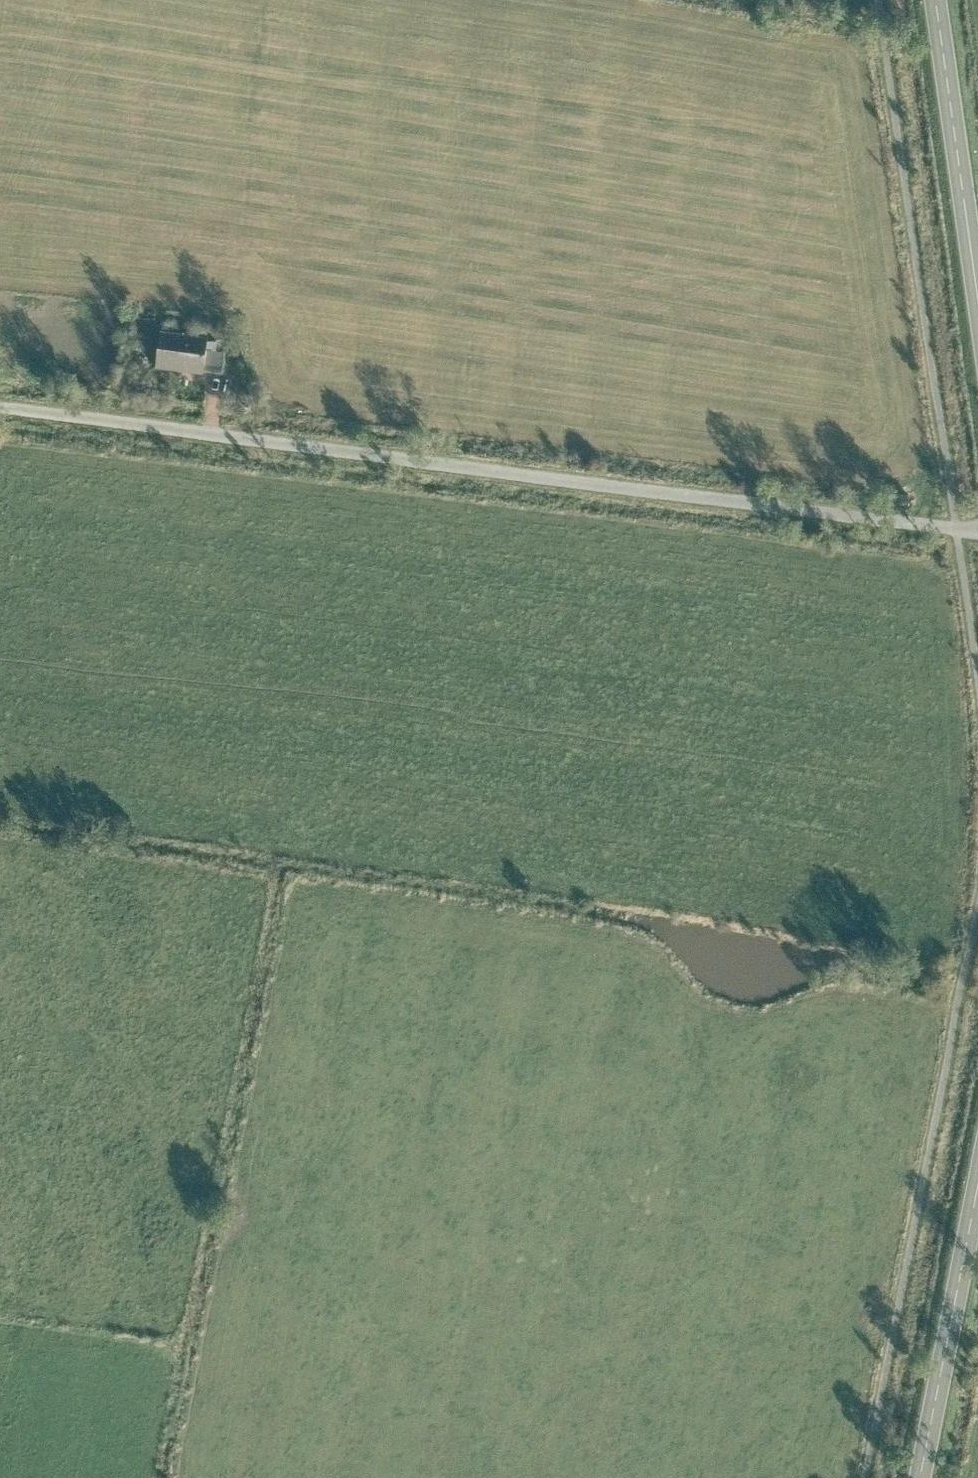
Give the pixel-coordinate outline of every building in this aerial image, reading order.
[(215,342),(162,335),(158,375),(210,381),(215,342)] [(909,507),(911,497),(894,493),(892,503),(909,507)]
